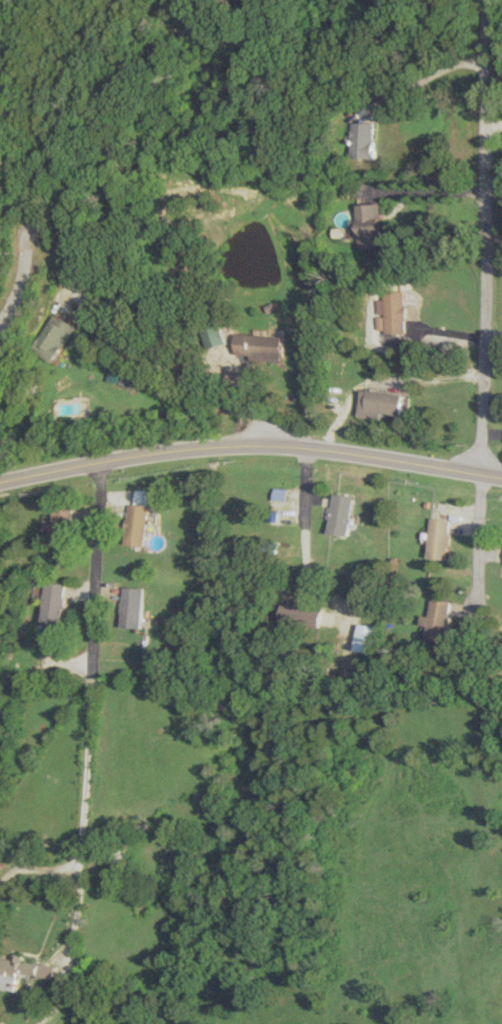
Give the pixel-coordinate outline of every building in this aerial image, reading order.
[(377,122),(353,122),(354,158),(378,157),(377,122)] [(359,204),(360,248),(384,248),(382,203),(359,204)] [(405,333),(407,291),(385,290),(384,299),(376,299),(375,332),(405,333)] [(32,351),(54,362),(74,325),(52,313),(32,351)] [(204,349),(228,346),(225,322),(202,324),(204,349)] [(285,335),(237,333),(236,354),(249,355),(249,360),(284,362),(285,335)] [(104,381),(134,388),(137,374),(107,368),(104,381)] [(406,395),(361,388),(357,415),(381,419),(382,413),(402,416),(406,395)] [(345,535),(350,495),(329,493),(324,533),(345,535)] [(49,546),(70,547),(71,505),(50,505),(49,546)] [(148,512),(128,512),(127,544),(148,545),(148,512)] [(305,512),(294,512),(294,529),(305,528),(305,512)] [(449,559),(451,519),(430,517),(428,558),(449,559)] [(63,623),(67,584),(44,581),(40,621),(63,623)] [(143,628),(144,588),(124,587),(122,627),(143,628)] [(450,600),(431,600),(430,616),(421,615),(421,624),(427,625),(426,640),(449,641),(450,600)] [(305,621),(307,606),(278,603),(277,618),(305,621)] [(373,652),(375,625),(355,624),(353,650),(373,652)] [(41,976),(57,979),(59,966),(43,963),(41,976)]
